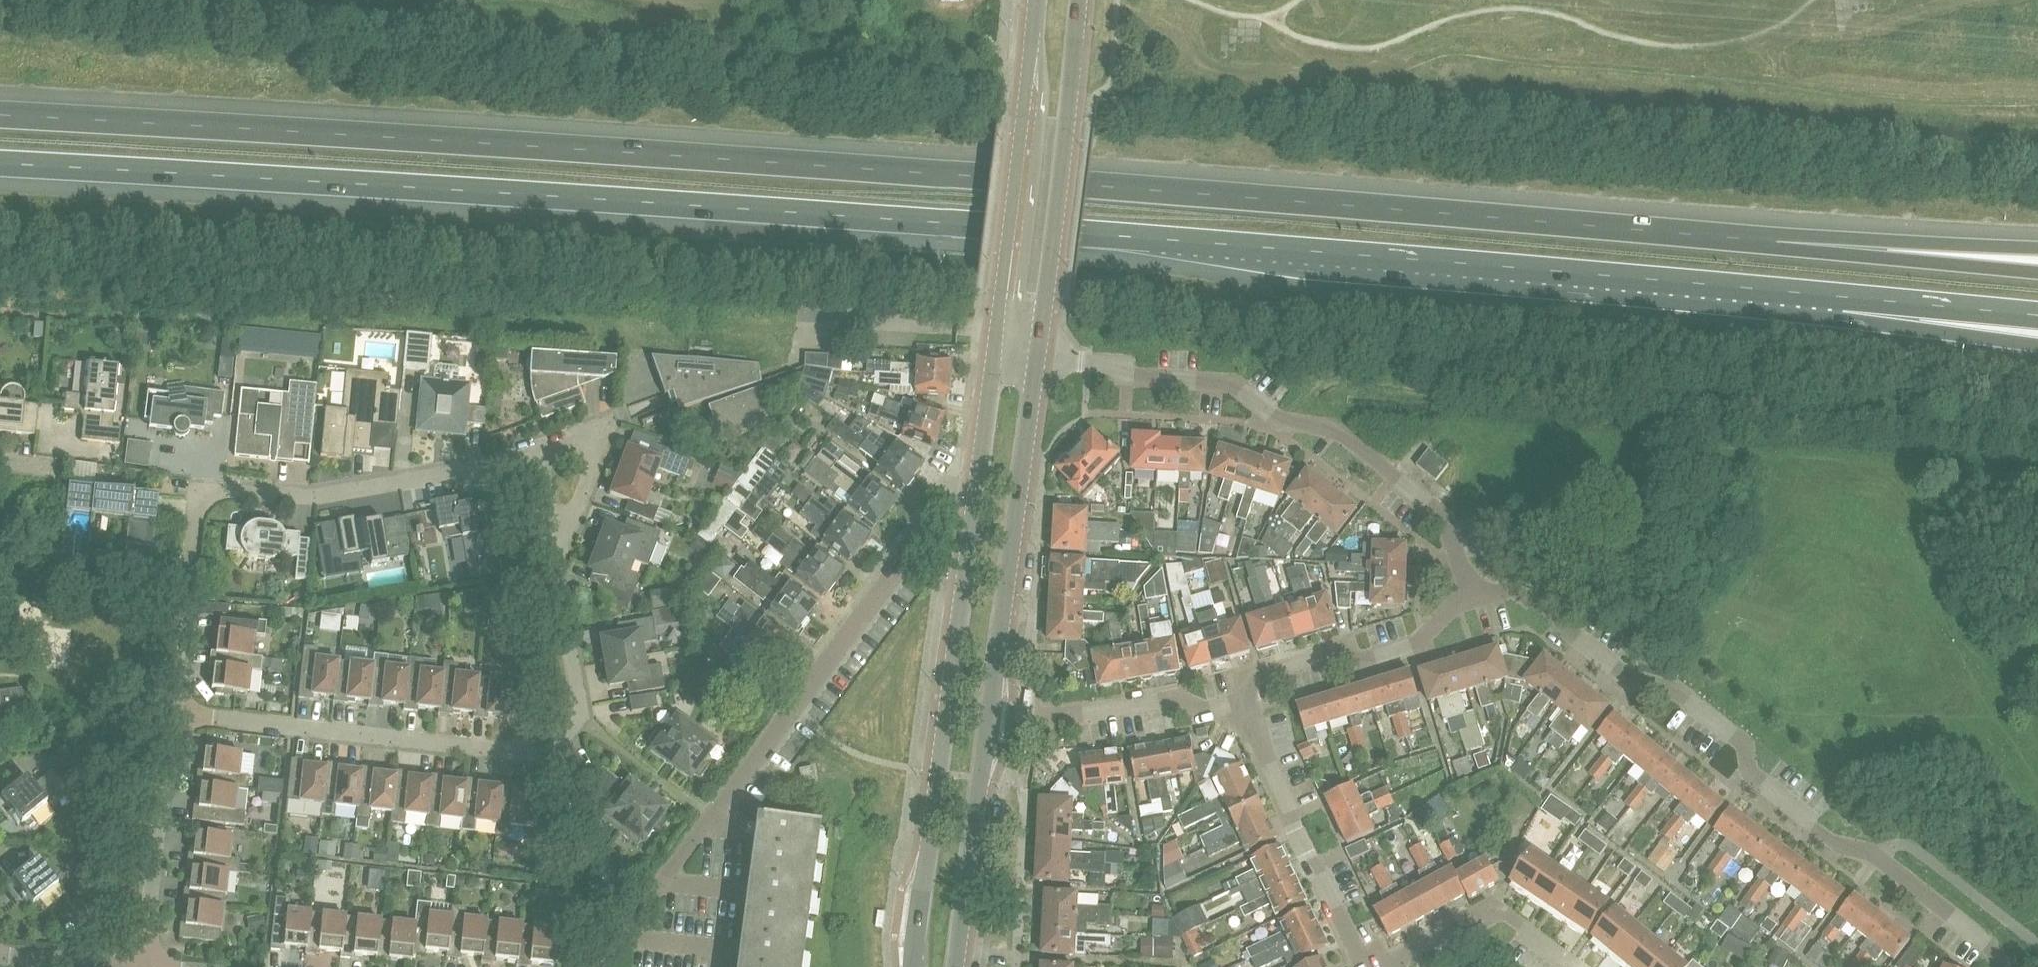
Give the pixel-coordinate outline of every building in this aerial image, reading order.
[(45,323),(36,322),(35,337),(44,337),(45,323)] [(239,353),(298,358),(300,335),(241,330),(239,353)] [(429,371),(433,335),(407,333),(403,369),(429,371)] [(222,340),(218,378),(232,379),(236,342),(222,340)] [(476,342),(475,367),(491,368),(492,343),(476,342)] [(496,345),(495,359),(508,360),(509,346),(496,345)] [(826,371),(832,372),(841,374),(842,348),(827,347),(826,371)] [(585,404),(579,387),(578,388),(577,378),(602,380),(614,376),(616,359),(535,353),(533,375),(536,375),(535,387),(534,388),(534,389),(534,390),(535,390),(536,391),(539,401),(536,403),(542,420),(585,404)] [(917,357),(917,354),(891,353),(889,375),(951,378),(952,367),(949,367),(950,359),(917,357)] [(757,382),(756,374),(760,373),(758,364),(651,357),(664,395),(667,394),(671,405),(681,402),(683,407),(678,409),(678,410),(762,382),(761,381),(757,382)] [(113,428),(117,386),(124,386),(126,372),(119,371),(119,366),(106,365),(106,363),(103,363),(103,365),(89,363),(86,395),(66,393),(64,410),(87,412),(86,420),(83,420),(81,440),(120,444),(121,429),(113,428)] [(465,388),(458,383),(459,367),(435,365),(434,381),(426,384),(421,392),(418,419),(422,427),(429,433),(435,433),(438,430),(444,431),(447,434),(453,435),(461,431),(466,424),(469,396),(465,388)] [(823,370),(804,366),(802,376),(821,382),(823,370)] [(350,450),(353,451),(372,453),(374,428),(397,430),(401,391),(390,390),(390,387),(388,386),(389,374),(346,370),(342,410),(327,409),(327,406),(326,406),(326,407),(324,406),(324,408),(325,408),(321,451),(321,456),(343,458),(344,447),(350,447),(350,450)] [(879,387),(889,387),(889,384),(915,385),(914,393),(948,395),(948,387),(951,387),(951,378),(889,375),(885,375),(875,374),(874,381),(874,383),(875,383),(875,384),(876,386),(877,386),(879,387)] [(821,382),(802,376),(798,388),(807,394),(810,390),(824,399),(829,385),(821,382)] [(851,384),(840,381),(838,394),(849,396),(851,384)] [(235,456),(270,460),(270,456),(276,456),(276,460),(293,462),(297,422),(312,423),(311,429),(313,429),(317,385),(290,382),(289,394),(282,393),(281,410),(257,408),(256,417),(239,415),(235,456)] [(148,392),(145,419),(150,420),(149,428),(173,431),(174,433),(174,434),(176,436),(178,437),(180,438),(182,438),(184,438),(185,437),(187,436),(188,434),(189,433),(189,432),(189,431),(189,429),(204,431),(205,423),(212,424),(214,416),(221,417),(224,393),(184,388),(183,383),(167,385),(168,394),(148,392)] [(36,435),(39,405),(25,404),(25,399),(25,396),(25,395),(24,393),(23,391),(22,389),(20,387),(18,387),(16,386),(15,386),(13,385),(11,386),(8,386),(7,387),(5,388),(4,389),(2,391),(1,393),(1,395),(0,397),(0,400),(0,432),(36,435)] [(722,444),(732,440),(769,426),(762,386),(708,407),(708,408),(713,406),(726,441),(721,443),(722,444)] [(798,388),(797,391),(818,407),(824,399),(810,390),(807,394),(798,388)] [(900,406),(886,401),(883,409),(941,431),(945,422),(943,421),(946,414),(914,402),(903,399),(900,406)] [(501,420),(501,407),(489,406),(488,419),(501,420)] [(883,409),(880,418),(904,428),(902,435),(933,447),(936,439),(938,440),(941,431),(883,409)] [(914,478),(848,428),(834,418),(826,429),(847,444),(857,452),(859,449),(879,465),(875,471),(901,491),(906,484),(908,486),(914,478)] [(855,420),(848,428),(914,478),(920,470),(918,468),(923,462),(897,442),(892,448),(871,433),(869,435),(864,432),(867,428),(855,420)] [(776,429),(763,447),(775,456),(786,440),(787,441),(789,438),(776,429)] [(1076,452),(1103,477),(1122,458),(1110,446),(1108,448),(1093,434),(1076,452)] [(1134,470),(1158,472),(1160,438),(1136,436),(1134,470)] [(1183,439),(1160,438),(1158,472),(1181,473),(1183,439)] [(1190,491),(1191,474),(1205,475),(1207,440),(1183,439),(1181,473),(1180,490),(1190,491)] [(128,440),(125,465),(149,468),(152,444),(128,440)] [(1213,475),(1225,480),(1219,499),(1229,502),(1235,483),(1237,483),(1247,451),(1223,443),(1213,475)] [(628,447),(619,470),(654,483),(660,469),(684,478),(691,459),(655,445),(651,456),(628,447)] [(763,447),(750,465),(765,476),(774,464),(773,464),(774,462),(773,461),(776,457),(775,456),(763,447)] [(839,461),(836,460),(823,450),(816,459),(888,513),(894,506),(892,504),(897,498),(869,477),(864,484),(837,463),(839,461)] [(1416,467),(1436,482),(1449,466),(1429,450),(1416,467)] [(1269,458),(1247,451),(1237,483),(1248,487),(1237,518),(1247,521),(1254,502),(1269,458)] [(1084,497),(1103,477),(1076,452),(1060,469),(1067,476),(1058,485),(1072,499),(1079,492),(1084,497)] [(1275,509),(1281,498),(1291,466),(1269,458),(1254,502),(1275,509)] [(816,459),(810,467),(806,473),(875,526),(880,520),(882,522),(888,513),(816,459)] [(171,476),(171,475),(72,462),(61,558),(87,561),(92,514),(129,518),(124,565),(150,568),(159,495),(134,492),(134,490),(100,489),(93,488),(95,466),(171,476)] [(752,493),(765,476),(750,465),(737,482),(752,493)] [(646,506),(654,483),(619,470),(610,494),(634,503),(630,513),(653,522),(658,510),(646,506)] [(1275,533),(1283,538),(1324,483),(1321,480),(1321,476),(1314,471),(1310,471),(1308,470),(1289,496),(1295,501),(1282,517),(1286,520),(1275,533)] [(737,482),(724,500),(739,511),(752,493),(737,482)] [(800,483),(792,494),(805,504),(813,492),(800,483)] [(1341,496),(1324,483),(1283,538),(1288,543),(1299,530),(1303,533),(1315,517),(1320,521),(1341,496)] [(1357,508),(1341,496),(1320,521),(1297,551),(1303,556),(1314,542),(1318,545),(1330,529),(1337,534),(1357,508)] [(829,501),(824,508),(811,498),(805,506),(862,548),(868,540),(865,539),(870,533),(829,501)] [(472,504),(458,506),(457,502),(457,501),(457,499),(434,503),(435,505),(435,506),(439,531),(441,530),(441,531),(442,533),(442,534),(443,535),(444,537),(447,538),(447,539),(449,539),(452,539),(462,537),(462,538),(463,538),(468,563),(497,558),(493,535),(494,534),(491,519),(489,503),(472,506),(472,504)] [(746,516),(739,511),(724,500),(711,517),(724,528),(741,540),(748,531),(740,524),(746,516)] [(799,514),(815,526),(810,533),(849,561),(853,556),(855,557),(862,548),(805,506),(799,514)] [(1056,530),(1109,533),(1120,534),(1121,525),(1088,524),(1089,512),(1057,510),(1056,530)] [(1155,515),(1131,515),(1153,547),(1155,515)] [(711,545),(724,528),(711,517),(698,535),(711,545)] [(363,573),(360,554),(369,553),(372,565),(389,561),(389,559),(401,557),(413,555),(409,535),(397,537),(385,539),(382,520),(382,518),(354,523),(354,519),(338,522),(314,526),(324,580),(363,573)] [(652,554),(661,532),(635,522),(630,534),(623,531),(614,528),(606,525),(602,536),(599,545),(598,546),(593,544),(592,544),(592,545),(633,560),(648,566),(652,554)] [(271,524),(261,523),(259,523),(257,523),(254,523),(252,524),(248,526),(246,528),(228,526),(226,550),(244,552),(245,554),(247,556),(248,557),(252,559),(256,561),(257,561),(262,562),(263,562),(266,562),(268,561),(270,561),(275,559),(278,558),(281,556),(298,557),(300,533),(283,532),(281,530),(280,528),(278,526),(275,525),(272,524),(271,524)] [(771,535),(836,584),(842,575),(840,574),(845,568),(817,546),(813,552),(778,526),(771,535)] [(1088,541),(1108,542),(1120,543),(1120,534),(1109,533),(1056,530),(1055,551),(1087,553),(1088,541)] [(1178,534),(1155,532),(1154,557),(1176,558),(1176,552),(1178,534)] [(1178,534),(1176,552),(1197,554),(1198,535),(1178,534)] [(698,535),(689,546),(703,557),(711,545),(698,535)] [(765,542),(785,557),(780,564),(796,576),(822,596),(827,590),(830,592),(836,584),(771,535),(765,542)] [(1218,538),(1202,535),(1199,554),(1213,555),(1218,538)] [(1257,542),(1243,538),(1238,559),(1249,558),(1257,542)] [(590,569),(593,570),(614,578),(609,589),(632,598),(640,575),(628,571),(633,560),(592,545),(593,545),(598,547),(594,558),(590,569)] [(1407,546),(1375,545),(1364,545),(1363,556),(1353,555),(1353,565),(1406,567),(1407,546)] [(1256,547),(1255,559),(1267,560),(1268,548),(1256,547)] [(1340,565),(1348,565),(1348,551),(1330,550),(1326,554),(1326,563),(1340,563),(1340,565)] [(1203,560),(1187,559),(1190,572),(1205,568),(1203,560)] [(1054,560),(1053,579),(1137,584),(1137,583),(1153,564),(1122,563),(1054,560)] [(1222,560),(1206,564),(1212,586),(1228,581),(1222,560)] [(310,562),(297,561),(296,579),(308,580),(310,562)] [(1258,650),(1279,643),(1258,577),(1256,570),(1254,563),(1244,563),(1249,580),(1260,616),(1249,619),(1258,650)] [(753,564),(747,572),(810,619),(816,611),(813,609),(818,603),(780,574),(775,580),(753,564)] [(1336,626),(1327,596),(1323,584),(1311,587),(1304,565),(1296,565),(1297,568),(1316,632),(1336,626)] [(1353,565),(1348,565),(1340,565),(1340,573),(1373,574),(1373,584),(1405,586),(1406,567),(1353,565)] [(1256,570),(1258,577),(1279,643),(1298,638),(1289,607),(1277,610),(1270,586),(1271,586),(1266,567),(1256,570)] [(1298,638),(1316,632),(1297,568),(1287,571),(1297,604),(1289,607),(1298,638)] [(690,569),(686,579),(696,583),(699,573),(690,569)] [(707,570),(694,587),(708,597),(721,580),(707,570)] [(810,619),(747,572),(744,570),(736,580),(748,589),(750,587),(774,605),(770,611),(797,632),(801,625),(804,627),(810,619)] [(1163,570),(1144,589),(1147,601),(1168,597),(1163,570)] [(1052,600),(1084,601),(1085,590),(1106,591),(1132,593),(1137,584),(1053,579),(1052,600)] [(1405,608),(1405,586),(1373,584),(1352,584),(1335,583),(1338,609),(1351,609),(1352,594),(1373,594),(1372,607),(1405,608)] [(502,586),(490,588),(491,599),(503,598),(502,586)] [(1189,587),(1182,589),(1184,599),(1191,597),(1189,587)] [(657,591),(649,592),(652,609),(660,608),(657,591)] [(439,595),(432,596),(417,598),(419,611),(431,609),(432,615),(442,614),(439,595)] [(469,595),(468,608),(484,609),(485,596),(469,595)] [(1202,633),(1196,613),(1191,597),(1184,599),(1183,600),(1193,636),(1183,639),(1192,670),(1211,664),(1202,633)] [(605,601),(599,598),(603,620),(618,618),(625,616),(628,609),(605,601)] [(383,600),(382,612),(397,613),(399,602),(383,600)] [(1084,613),(1084,601),(1052,600),(1051,621),(1109,623),(1110,623),(1117,615),(1105,614),(1084,613)] [(724,610),(736,618),(784,655),(790,646),(787,644),(792,638),(746,604),(742,610),(730,601),(724,610)] [(377,621),(377,618),(378,607),(363,605),(361,605),(359,619),(377,621)] [(1146,646),(1135,648),(1141,680),(1161,676),(1152,624),(1151,624),(1148,605),(1139,607),(1146,646)] [(1216,608),(1230,658),(1250,652),(1241,622),(1230,625),(1224,605),(1216,608)] [(303,609),(281,608),(280,618),(302,619),(303,609)] [(1196,613),(1202,633),(1211,664),(1230,658),(1216,608),(1196,613)] [(769,665),(771,667),(775,661),(778,662),(784,655),(736,618),(724,610),(718,617),(730,626),(737,632),(731,640),(742,648),(729,665),(740,674),(756,675),(760,677),(769,665)] [(1110,623),(1112,630),(1121,683),(1141,680),(1135,648),(1124,650),(1120,629),(1122,616),(1121,611),(1117,615),(1110,623)] [(211,652),(263,658),(252,656),(254,636),(265,637),(267,623),(215,617),(213,631),(218,632),(216,652),(211,652)] [(600,663),(642,656),(640,644),(657,641),(652,618),(625,622),(627,634),(602,639),(606,662),(600,663)] [(1082,643),(1083,631),(1102,632),(1109,623),(1051,621),(1050,640),(1068,641),(1067,659),(1073,664),(1090,646),(1085,642),(1082,643)] [(1121,683),(1112,630),(1110,623),(1109,623),(1102,632),(1099,634),(1103,654),(1096,655),(1095,650),(1090,646),(1073,664),(1081,672),(1098,669),(1101,686),(1121,683)] [(1159,623),(1152,624),(1161,676),(1180,673),(1175,641),(1163,643),(1159,623)] [(333,702),(334,702),(339,661),(317,659),(318,648),(304,646),(298,698),(313,700),(314,695),(334,697),(333,702)] [(1516,683),(1519,664),(1519,658),(1507,655),(1501,657),(1499,649),(1479,655),(1488,685),(1508,679),(1509,682),(1516,683)] [(261,672),(263,658),(211,652),(209,666),(214,667),(212,689),(216,689),(215,695),(232,696),(233,691),(248,693),(251,671),(261,672)] [(1479,655),(1461,660),(1470,690),(1476,688),(1482,708),(1487,707),(1491,723),(1499,720),(1488,685),(1479,655)] [(635,681),(637,693),(665,688),(661,665),(644,667),(642,656),(600,663),(600,664),(606,662),(610,685),(635,681)] [(1534,661),(1519,658),(1519,664),(1516,683),(1524,684),(1526,681),(1542,694),(1561,669),(1545,656),(1539,665),(1534,661)] [(279,668),(280,660),(264,658),(263,666),(279,668)] [(404,710),(410,658),(409,658),(408,669),(374,665),(369,706),(383,708),(384,703),(404,705),(403,710),(404,710)] [(438,714),(439,714),(445,662),(444,662),(443,673),(422,671),(423,660),(410,658),(404,710),(418,712),(419,707),(439,709),(438,714)] [(1441,666),(1456,717),(1461,732),(1468,730),(1464,715),(1466,714),(1459,693),(1470,690),(1461,660),(1441,666)] [(374,665),(347,662),(339,661),(334,702),(348,704),(349,699),(369,701),(368,706),(369,706),(374,665)] [(474,718),(479,677),(457,674),(458,664),(445,662),(439,714),(453,716),(453,711),(474,713),(473,718),(474,718)] [(1461,732),(1456,717),(1441,666),(1421,672),(1430,702),(1438,700),(1444,720),(1447,719),(1452,734),(1461,732)] [(1577,681),(1561,669),(1542,694),(1521,721),(1527,725),(1534,716),(1537,718),(1551,701),(1557,705),(1577,681)] [(1412,673),(1388,680),(1406,735),(1412,733),(1406,714),(1408,713),(1423,708),(1420,698),(1412,673)] [(479,677),(474,718),(488,720),(488,715),(510,717),(514,681),(479,677)] [(718,683),(727,690),(738,698),(745,688),(733,680),(718,683)] [(1400,737),(1406,735),(1388,680),(1365,686),(1374,711),(1388,707),(1391,718),(1394,718),(1400,737)] [(1551,744),(1559,735),(1592,693),(1577,681),(1557,705),(1564,711),(1550,728),(1553,731),(1546,740),(1551,744)] [(1503,700),(1512,702),(1515,686),(1507,684),(1503,700)] [(1365,686),(1343,693),(1351,717),(1355,729),(1362,748),(1368,746),(1364,737),(1361,727),(1363,726),(1360,715),(1374,711),(1365,686)] [(1524,688),(1515,686),(1512,702),(1521,703),(1524,688)] [(24,702),(22,688),(0,691),(0,704),(1,713),(25,710),(24,702)] [(1343,693),(1320,699),(1329,724),(1343,720),(1351,717),(1343,693)] [(1592,693),(1559,735),(1551,744),(1559,750),(1566,741),(1569,743),(1583,725),(1590,731),(1609,707),(1592,693)] [(630,698),(632,712),(658,708),(655,694),(630,698)] [(1320,699),(1298,706),(1309,743),(1318,740),(1314,728),(1329,724),(1320,699)] [(1468,730),(1461,732),(1467,752),(1485,746),(1474,712),(1466,714),(1464,715),(1468,730)] [(656,747),(654,750),(672,763),(699,726),(681,713),(667,732),(659,727),(648,741),(656,747)] [(1593,776),(1616,748),(1633,728),(1615,713),(1599,734),(1610,743),(1602,753),(1604,755),(1589,773),(1593,776)] [(699,726),(672,763),(690,777),(692,773),(700,779),(710,765),(703,759),(717,740),(699,726)] [(1207,727),(1196,729),(1198,737),(1209,735),(1207,727)] [(1651,743),(1633,728),(1616,748),(1593,776),(1599,782),(1615,763),(1616,765),(1624,755),(1634,763),(1651,743)] [(1355,729),(1349,731),(1353,740),(1356,750),(1362,748),(1355,729)] [(1191,740),(1172,743),(1177,773),(1193,770),(1196,786),(1198,785),(1209,779),(1202,776),(1214,757),(1212,756),(1208,753),(1194,756),(1191,740)] [(1172,743),(1152,747),(1161,798),(1164,813),(1173,811),(1166,775),(1177,773),(1172,743)] [(1309,743),(1298,748),(1303,759),(1314,754),(1309,743)] [(1669,758),(1651,743),(1634,763),(1646,773),(1638,783),(1640,785),(1625,803),(1630,807),(1653,778),(1669,758)] [(1161,798),(1152,747),(1131,751),(1137,781),(1149,779),(1153,799),(1161,798)] [(1207,804),(1222,797),(1251,783),(1242,764),(1238,766),(1234,757),(1218,747),(1212,756),(1214,757),(1202,776),(1209,779),(1198,785),(1207,804)] [(196,785),(248,790),(250,777),(239,776),(241,754),(205,749),(203,771),(198,771),(196,785)] [(1487,751),(1474,755),(1479,770),(1491,766),(1487,751)] [(1118,822),(1117,814),(1118,814),(1115,785),(1127,783),(1123,752),(1103,754),(1110,816),(1118,822)] [(1071,775),(1067,780),(1083,797),(1089,797),(1091,807),(1093,807),(1098,811),(1102,808),(1103,817),(1110,816),(1103,754),(1083,757),(1085,774),(1071,775)] [(1468,757),(1452,762),(1457,777),(1473,772),(1468,757)] [(1671,793),(1688,773),(1669,758),(1653,778),(1630,807),(1622,817),(1629,823),(1637,813),(1635,812),(1651,793),(1652,795),(1660,785),(1671,793)] [(321,815),(327,763),(326,768),(306,766),(306,761),(292,759),(287,800),(322,804),(321,815)] [(341,765),(327,763),(321,815),(335,816),(336,806),(357,808),(356,819),(362,767),(361,772),(341,769),(341,765)] [(376,769),(362,767),(356,819),(370,820),(371,810),(392,812),(391,823),(397,771),(396,776),(376,773),(376,769)] [(815,778),(813,767),(799,769),(801,781),(815,778)] [(75,769),(62,780),(72,793),(85,782),(75,769)] [(426,827),(432,775),(431,780),(411,777),(411,772),(397,771),(391,823),(405,824),(406,814),(427,816),(426,827)] [(573,804),(590,801),(585,808),(602,820),(617,799),(609,794),(617,783),(603,773),(569,778),(573,804)] [(1706,788),(1688,773),(1671,793),(1682,803),(1674,813),(1677,815),(1662,833),(1666,836),(1706,788)] [(446,776),(432,775),(426,827),(440,828),(441,817),(462,820),(461,831),(467,779),(466,784),(446,781),(446,776)] [(27,777),(14,787),(1,798),(22,823),(48,802),(27,777)] [(481,780),(467,779),(461,831),(475,832),(476,821),(497,824),(496,834),(496,835),(502,783),(501,787),(481,785),(481,780)] [(627,785),(620,779),(617,783),(609,794),(617,799),(602,820),(620,832),(648,795),(630,782),(627,785)] [(1041,819),(1073,822),(1084,823),(1084,814),(1073,813),(1074,801),(1079,801),(1083,797),(1067,780),(1060,788),(1059,800),(1042,799),(1041,819)] [(285,782),(273,781),(272,792),(284,794),(285,782)] [(1323,781),(1316,784),(1321,795),(1332,790),(1328,783),(1323,781)] [(502,783),(496,835),(510,836),(511,825),(533,828),(537,791),(516,789),(516,784),(502,783)] [(1259,802),(1251,783),(1222,797),(1207,804),(1180,816),(1186,829),(1228,809),(1231,816),(1259,802)] [(244,826),(248,791),(248,790),(196,785),(201,786),(199,806),(194,806),(192,820),(244,826)] [(1337,819),(1364,808),(1391,796),(1387,787),(1360,799),(1353,785),(1327,797),(1337,819)] [(1688,824),(1696,815),(1708,824),(1724,804),(1706,788),(1666,836),(1671,841),(1686,823),(1688,824)] [(666,809),(648,795),(620,832),(638,846),(653,826),(660,832),(671,818),(663,812),(666,809)] [(1563,821),(1565,819),(1572,809),(1552,795),(1543,808),(1563,821)] [(1391,796),(1364,808),(1337,819),(1348,843),(1375,831),(1368,817),(1386,809),(1395,805),(1391,796)] [(1259,802),(1231,816),(1220,820),(1223,827),(1200,838),(1206,849),(1268,820),(1259,802)] [(1395,805),(1386,809),(1391,818),(1399,814),(1395,805)] [(1572,809),(1565,819),(1576,827),(1583,818),(1572,809)] [(1715,830),(1727,839),(1719,849),(1722,851),(1708,870),(1712,874),(1749,823),(1730,809),(1715,830)] [(1607,812),(1597,824),(1607,832),(1617,820),(1607,812)] [(1164,814),(1142,818),(1145,839),(1165,828),(1165,817),(1164,814)] [(1132,816),(1119,818),(1119,823),(1134,833),(1132,816)] [(801,947),(802,947),(803,945),(796,944),(805,917),(806,917),(807,915),(800,914),(809,887),(810,887),(811,885),(804,884),(813,857),(814,857),(814,855),(808,854),(817,826),(819,827),(819,825),(761,817),(761,819),(755,818),(744,902),(736,966),(795,966),(801,947)] [(1106,824),(1084,823),(1073,822),(1041,819),(1040,840),(1072,841),(1072,830),(1105,832),(1106,824)] [(1277,838),(1268,820),(1206,849),(1209,856),(1243,840),(1248,851),(1277,838)] [(1749,823),(1712,874),(1719,878),(1733,859),(1735,860),(1742,850),(1753,858),(1768,837),(1749,823)] [(281,825),(268,824),(267,831),(280,832),(281,825)] [(1579,840),(1590,848),(1597,838),(1586,830),(1579,840)] [(188,854),(187,868),(239,873),(251,875),(252,866),(240,865),(240,860),(230,859),(232,837),(196,832),(193,854),(188,854)] [(1440,846),(1446,857),(1448,862),(1465,852),(1457,837),(1440,846)] [(1746,908),(1772,872),(1787,851),(1768,837),(1753,858),(1764,867),(1757,877),(1759,879),(1741,904),(1746,908)] [(1608,846),(1597,838),(1590,848),(1600,856),(1608,846)] [(1346,848),(1351,859),(1371,850),(1366,839),(1346,848)] [(1071,853),(1072,841),(1040,840),(1039,861),(1092,863),(1106,863),(1106,853),(1092,852),(1092,854),(1071,853)] [(318,843),(306,842),(305,854),(317,855),(318,843)] [(337,843),(320,842),(319,856),(335,857),(337,843)] [(1165,857),(1165,868),(1179,861),(1171,843),(1165,846),(1165,857)] [(1422,844),(1416,848),(1448,906),(1467,895),(1457,876),(1453,868),(1452,868),(1448,862),(1446,857),(1433,864),(1422,844)] [(1659,845),(1648,860),(1665,873),(1675,859),(1676,858),(1659,845)] [(352,859),(353,847),(345,846),(344,858),(352,859)] [(1289,864),(1280,846),(1251,859),(1256,870),(1237,879),(1241,887),(1289,864)] [(353,847),(352,859),(360,860),(361,848),(353,847)] [(388,848),(387,851),(386,863),(397,864),(399,850),(388,848)] [(1425,883),(1414,889),(1429,916),(1448,906),(1416,848),(1410,851),(1421,871),(1419,872),(1425,883)] [(375,849),(373,861),(386,863),(387,851),(375,849)] [(1515,890),(1528,899),(1551,863),(1532,850),(1511,881),(1514,883),(1518,886),(1515,890)] [(1787,851),(1772,872),(1746,908),(1752,912),(1771,886),(1772,888),(1780,878),(1791,886),(1807,865),(1787,851)] [(12,879),(33,905),(59,884),(38,858),(12,879)] [(596,864),(587,858),(589,873),(596,864)] [(316,860),(304,859),(302,879),(314,880),(316,860)] [(1488,859),(1457,876),(1467,895),(1469,899),(1500,882),(1488,859)] [(1618,869),(1622,872),(1629,877),(1636,867),(1625,859),(1618,869)] [(492,862),(476,860),(474,873),(490,875),(492,862)] [(1106,863),(1092,863),(1039,861),(1038,880),(1069,882),(1070,870),(1091,871),(1091,873),(1120,875),(1120,864),(1106,863)] [(1179,861),(1165,868),(1165,882),(1168,889),(1188,880),(1179,861)] [(326,863),(317,862),(316,873),(325,874),(326,863)] [(1571,876),(1551,863),(1528,899),(1541,907),(1543,903),(1548,906),(1547,906),(1549,907),(1571,876)] [(1289,864),(1241,887),(1231,892),(1233,897),(1243,892),(1249,904),(1297,882),(1289,864)] [(1376,868),(1394,900),(1409,927),(1429,916),(1414,889),(1403,895),(1397,884),(1394,885),(1383,865),(1376,868)] [(1797,906),(1783,925),(1788,929),(1779,940),(1780,941),(1826,879),(1807,865),(1791,886),(1802,894),(1795,904),(1797,906)] [(183,903),(224,907),(228,873),(239,874),(239,873),(187,868),(192,869),(189,889),(185,889),(183,903)] [(1394,900),(1376,868),(1371,871),(1382,892),(1380,893),(1386,904),(1375,910),(1390,937),(1409,927),(1394,900)] [(369,878),(384,879),(385,872),(369,871),(369,878)] [(421,873),(408,872),(407,887),(420,888),(421,873)] [(1642,872),(1635,881),(1645,889),(1653,880),(1642,872)] [(602,873),(588,875),(593,901),(606,899),(602,873)] [(455,889),(455,887),(456,880),(456,876),(447,875),(446,888),(455,889)] [(456,880),(455,887),(464,888),(465,877),(456,876),(456,880)] [(1553,916),(1566,924),(1590,889),(1571,876),(1549,907),(1551,909),(1556,911),(1553,916)] [(1241,887),(1237,879),(1227,884),(1231,892),(1241,887)] [(1810,915),(1817,905),(1830,915),(1846,894),(1826,879),(1780,941),(1796,952),(1813,929),(1802,921),(1808,914),(1810,915)] [(536,882),(536,890),(547,891),(548,883),(536,882)] [(1297,882),(1249,904),(1241,908),(1245,916),(1272,903),(1277,914),(1306,900),(1297,882)] [(1590,889),(1566,924),(1578,933),(1581,929),(1585,932),(1588,933),(1609,902),(1590,889)] [(1099,906),(1099,907),(1078,906),(1078,894),(1046,892),(1046,912),(1099,915),(1113,916),(1113,906),(1099,906)] [(1664,903),(1675,911),(1682,901),(1671,893),(1664,903)] [(1855,896),(1839,917),(1824,936),(1833,943),(1841,933),(1839,932),(1846,923),(1856,931),(1873,910),(1855,896)] [(305,954),(306,954),(311,913),(289,910),(290,899),(276,898),(270,950),(285,951),(285,947),(306,949),(305,954)] [(1682,901),(1675,911),(1685,919),(1693,909),(1682,901)] [(417,913),(411,961),(412,961),(413,954),(426,956),(427,951),(447,953),(447,958),(453,906),(452,906),(451,917),(430,914),(431,904),(418,902),(417,913)] [(220,943),(224,907),(183,903),(188,904),(185,924),(181,924),(179,938),(220,943)] [(1172,918),(1175,923),(1181,936),(1209,923),(1201,905),(1172,918)] [(482,962),(487,921),(466,918),(467,908),(453,906),(447,958),(461,960),(462,955),(482,957),(482,962)] [(1153,906),(1152,918),(1166,919),(1166,906),(1153,906)] [(1252,958),(1319,926),(1310,908),(1281,922),(1286,932),(1248,950),(1249,952),(1252,958)] [(1596,946),(1608,956),(1635,923),(1617,908),(1593,937),(1595,939),(1599,942),(1596,946)] [(1735,910),(1725,926),(1732,931),(1742,915),(1735,910)] [(1873,910),(1856,931),(1868,939),(1860,949),(1862,951),(1849,966),(1858,966),(1875,945),(1891,924),(1873,910)] [(1113,916),(1099,915),(1046,912),(1045,933),(1087,935),(1088,924),(1098,924),(1098,926),(1112,927),(1113,916)] [(341,958),(346,917),(311,913),(306,954),(320,955),(320,950),(341,953),(340,958),(341,958)] [(411,961),(417,913),(416,913),(415,924),(381,921),(376,962),(390,963),(390,958),(411,961)] [(262,914),(247,918),(250,932),(266,928),(262,914)] [(346,917),(341,958),(355,959),(355,954),(376,957),(375,962),(376,962),(381,921),(346,917)] [(516,966),(517,966),(522,925),(487,921),(482,962),(496,963),(497,959),(517,961),(516,966)] [(1728,929),(1721,923),(1718,921),(1711,930),(1714,933),(1721,939),(1728,929)] [(1653,937),(1635,923),(1608,956),(1620,966),(1623,962),(1627,965),(1628,966),(1653,937)] [(1875,945),(1858,966),(1867,966),(1874,959),(1876,961),(1883,951),(1895,961),(1911,940),(1891,924),(1875,945)] [(517,966),(527,966),(531,966),(532,963),(553,965),(557,929),(522,925),(517,966)] [(1319,926),(1252,958),(1256,966),(1264,966),(1285,957),(1289,964),(1328,945),(1319,926)] [(1194,931),(1191,932),(1182,936),(1193,959),(1205,954),(1194,931)] [(1112,936),(1098,936),(1087,935),(1045,933),(1044,953),(1110,956),(1110,945),(1112,945),(1112,936)] [(1729,953),(1737,939),(1728,934),(1721,949),(1729,953)] [(1174,938),(1154,937),(1153,959),(1174,959),(1174,958),(1178,958),(1178,939),(1174,939),(1174,938)] [(1670,952),(1653,937),(1628,966),(1629,966),(1658,966),(1670,952)] [(1924,951),(1914,944),(1896,966),(1898,966),(1912,966),(1924,951)] [(1776,948),(1769,963),(1776,966),(1783,966),(1789,955),(1776,948)] [(1249,952),(1244,954),(1246,960),(1252,958),(1249,952)] [(1693,961),(1688,966),(1670,952),(1658,966),(1701,966),(1693,961)] [(1322,957),(1301,966),(1326,966),(1322,957)]
